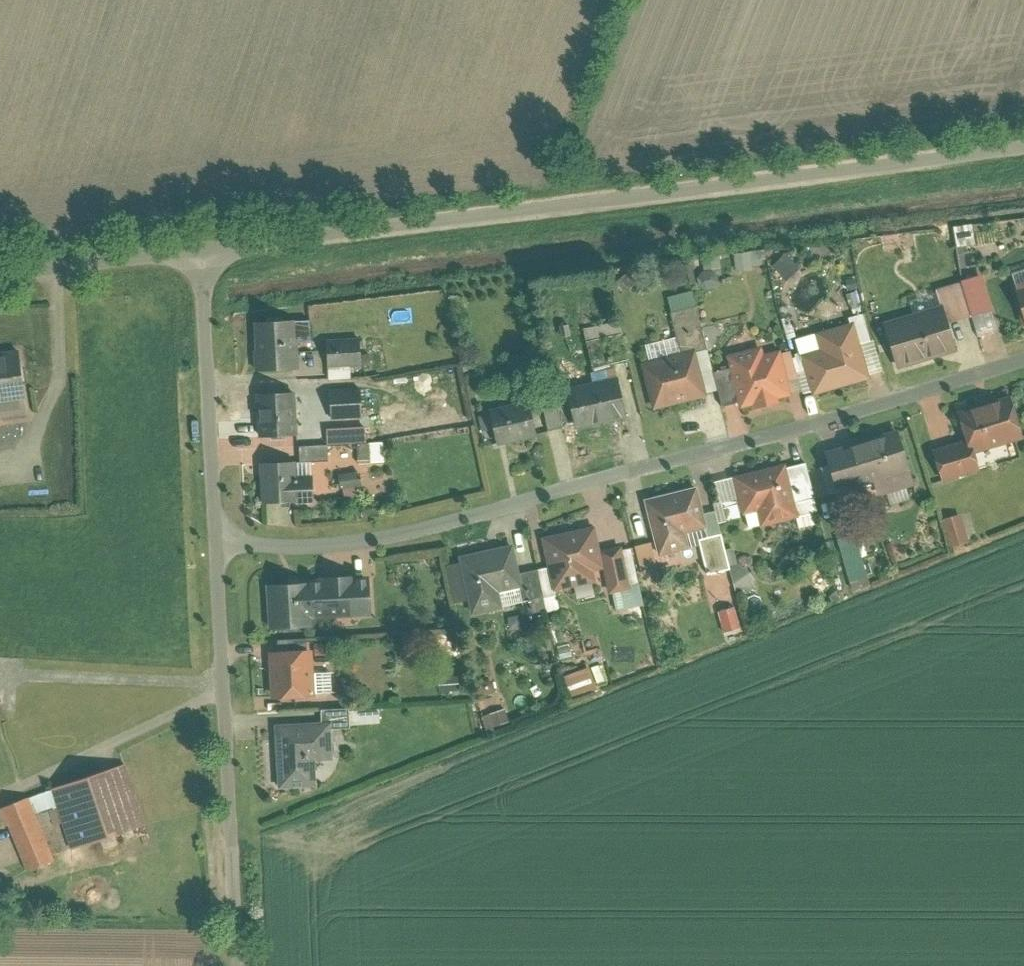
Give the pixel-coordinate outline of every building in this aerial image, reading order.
[(942,302),(883,320),(897,367),(961,348),(952,319),(994,307),(971,230),(953,236),(965,279),(937,287),(942,302)] [(736,251),(738,270),(754,267),(751,248),(736,251)] [(703,256),(705,268),(723,265),(721,253),(703,256)] [(630,271),(618,280),(626,290),(638,281),(630,271)] [(1012,283),(1023,322),(1023,279),(1012,283)] [(650,360),(642,362),(653,407),(720,390),(698,303),(672,309),(678,334),(645,342),(650,360)] [(254,319),(257,369),(301,366),(300,339),(312,338),(310,316),(254,319)] [(807,367),(799,370),(805,391),(814,389),(815,393),(873,377),(872,372),(885,368),(876,337),(872,338),(866,316),(798,335),(807,367)] [(585,326),(588,339),(624,331),(621,318),(585,326)] [(351,376),(350,364),(372,363),(371,348),(361,349),(360,333),(328,335),(331,378),(351,376)] [(764,343),(728,352),(742,405),(754,401),(756,408),(780,401),(778,397),(792,394),(791,389),(801,386),(791,349),(782,351),(781,347),(766,351),(764,343)] [(34,416),(25,354),(0,357),(0,421),(34,416)] [(566,386),(578,427),(628,412),(617,373),(594,380),(591,369),(572,374),(575,383),(566,386)] [(332,389),(334,420),(363,418),(361,387),(332,389)] [(296,388),(258,390),(261,434),(299,432),(296,388)] [(550,429),(565,425),(555,388),(540,392),(550,429)] [(494,427),(498,443),(540,433),(530,396),(511,400),(509,392),(491,397),(494,409),(480,412),(485,429),(494,427)] [(934,447),(943,480),(983,469),(977,449),(1023,436),(1023,434),(1012,392),(957,408),(966,438),(934,447)] [(323,424),(324,442),(366,440),(365,424),(347,426),(346,422),(323,424)] [(899,427),(826,448),(842,502),(915,481),(899,427)] [(387,459),(385,439),(371,440),(373,460),(387,459)] [(260,460),(262,501),(315,500),(314,459),(331,458),(331,444),(299,445),(300,458),(260,460)] [(787,460),(714,478),(723,515),(757,507),(761,524),(799,515),(803,527),(823,522),(808,459),(788,464),(787,460)] [(360,469),(341,472),(345,496),(357,493),(356,484),(363,483),(360,469)] [(696,483),(645,497),(661,556),(704,544),(711,571),(731,566),(715,508),(704,511),(696,483)] [(971,541),(961,510),(944,516),(954,547),(971,541)] [(598,522),(544,534),(556,589),(597,580),(595,568),(604,566),(609,591),(615,590),(618,607),(644,602),(632,544),(604,550),(598,522)] [(856,529),(838,535),(854,589),(872,583),(856,529)] [(658,568),(652,539),(636,542),(643,571),(658,568)] [(513,541),(460,555),(461,560),(449,563),(459,602),(471,599),(475,614),(480,612),(482,619),(494,616),(492,609),(524,601),(523,598),(531,595),(536,614),(557,609),(545,564),(521,570),(513,541)] [(758,585),(754,578),(756,577),(747,563),(741,567),(735,545),(728,547),(741,594),(758,585)] [(370,572),(268,579),(271,627),(315,624),(315,616),(373,611),(370,572)] [(743,624),(737,604),(719,609),(725,630),(743,624)] [(521,613),(509,616),(512,627),(524,624),(521,613)] [(313,646),(269,649),(272,696),(316,694),(314,653),(336,651),(336,636),(313,637),(313,646)] [(598,689),(589,663),(563,673),(572,698),(598,689)] [(441,673),(443,689),(462,686),(460,670),(441,673)] [(275,721),(278,786),(318,784),(317,759),(335,758),(334,727),(352,726),(352,721),(381,720),(380,704),(323,707),(323,719),(275,721)] [(507,707),(492,712),(496,726),(511,721),(507,707)] [(120,769),(52,792),(58,810),(68,839),(72,851),(140,828),(120,769)] [(52,792),(31,799),(37,817),(58,810),(52,792)] [(31,799),(7,807),(29,873),(53,865),(47,846),(37,817),(31,799)] [(58,810),(37,817),(47,846),(68,839),(58,810)]
